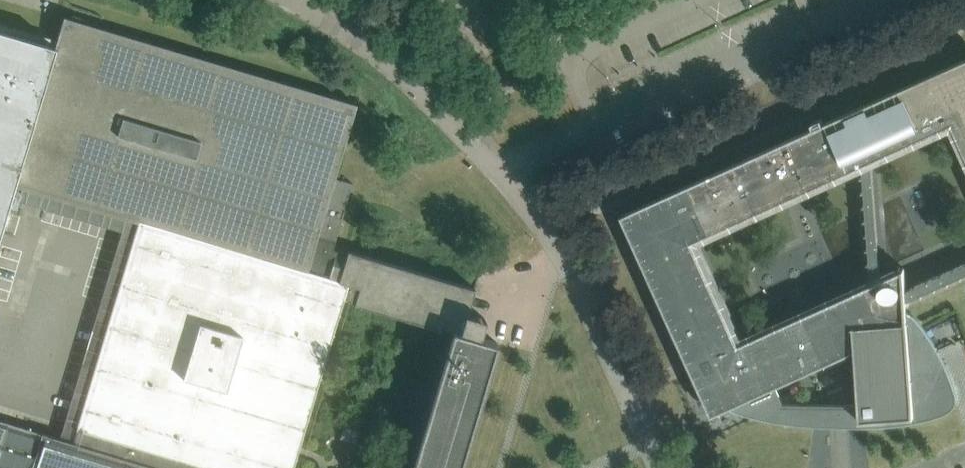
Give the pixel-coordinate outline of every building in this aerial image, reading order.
[(496,342),(479,336),(484,318),(467,313),(474,288),(347,249),(346,253),(332,249),(341,218),(352,183),(334,177),(356,104),(337,99),(64,17),(55,46),(14,185),(138,223),(108,324),(72,443),(0,421),(0,467),(292,467),(343,298),(354,302),(354,304),(439,329),(440,326),(451,329),(410,467),(458,467),(496,342)] [(14,185),(55,46),(0,30),(0,232),(14,185)] [(621,214),(712,414),(728,407),(738,410),(749,414),(759,417),(770,419),(777,420),(786,422),(797,423),(810,424),(824,425),(846,426),(860,426),(878,425),(891,424),(891,423),(903,422),(914,420),(921,419),(928,417),(936,415),(941,413),(945,412),(947,411),(949,410),(950,409),(952,408),(953,406),(954,405),(955,403),(956,402),(956,400),(956,399),(957,396),(956,395),(956,393),(955,391),(953,384),(951,377),(948,371),(946,366),(943,360),(938,350),(934,343),(931,338),(928,333),(924,328),(921,324),(918,320),(915,316),(913,315),(911,313),(909,312),(907,311),(907,301),(964,274),(964,266),(906,293),(905,264),(876,277),(869,165),(954,127),(964,152),(964,58),(621,214)]
